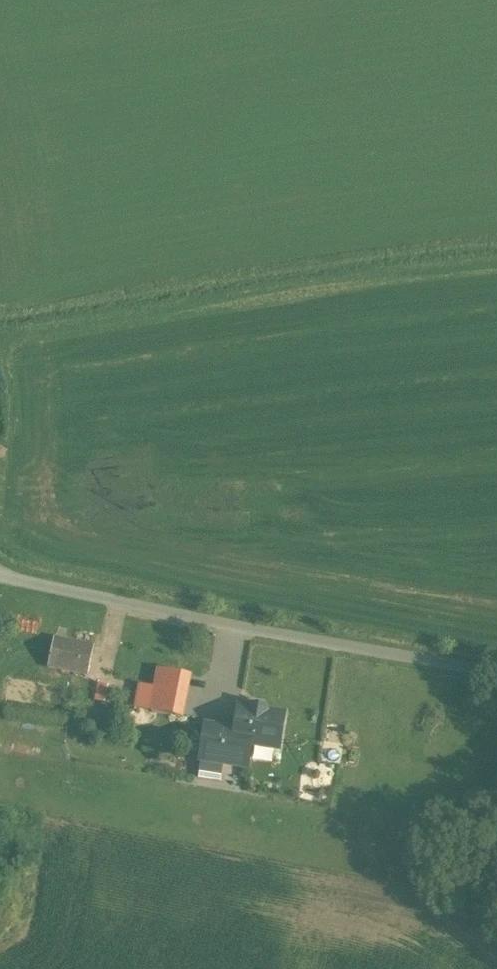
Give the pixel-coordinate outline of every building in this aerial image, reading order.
[(92,647),(53,639),(47,666),(86,674),(92,647)] [(171,656),(119,646),(111,679),(141,686),(153,688),(164,690),(168,669),(171,656)] [(164,690),(153,688),(149,710),(176,716),(179,700),(181,700),(184,682),(183,682),(185,673),(168,669),(164,690)] [(104,682),(86,678),(85,681),(82,698),(100,701),(104,682)] [(85,681),(76,679),(73,696),(82,698),(85,681)] [(141,686),(140,689),(138,689),(134,707),(141,709),(149,710),(153,688),(141,686)] [(233,767),(259,770),(262,746),(291,750),(297,708),(246,701),(242,727),(198,721),(193,755),(206,757),(203,780),(231,783),(233,767)] [(262,760),(279,761),(280,749),(263,747),(262,760)]
